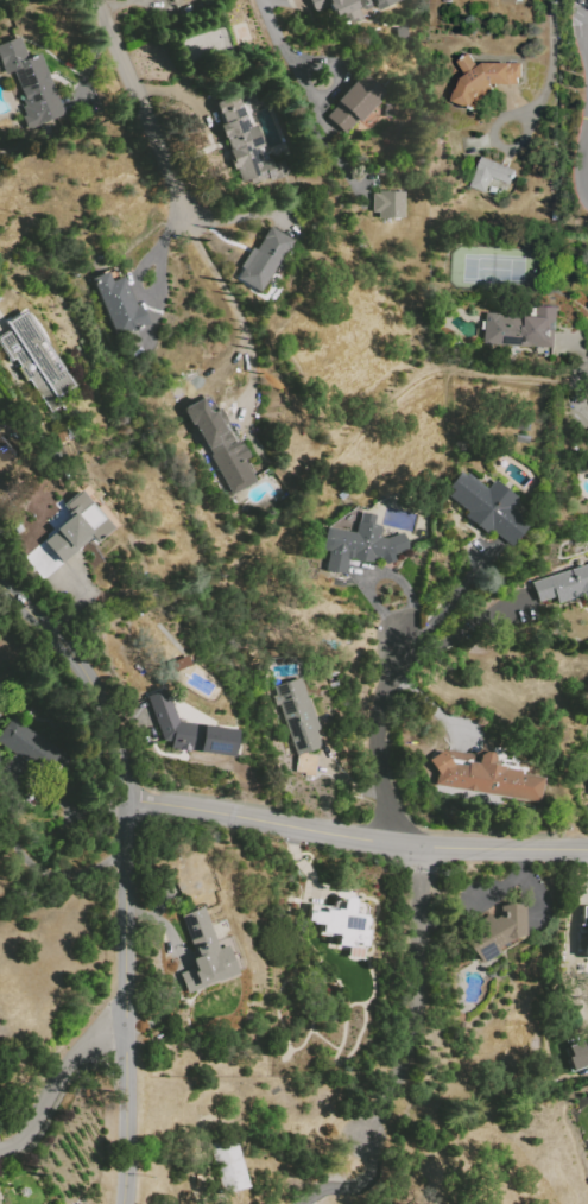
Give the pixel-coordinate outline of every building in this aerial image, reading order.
[(315,14),(309,0),(355,0),(363,19),(353,23),(349,20),(337,25),(330,8),(315,14)] [(371,7),(372,5),(372,2),(372,0),(359,0),(358,4),(359,6),(360,8),(362,9),(365,9),(368,9),(371,7)] [(377,9),(372,0),(399,0),(377,9)] [(396,28),(405,27),(406,40),(396,40),(396,28)] [(11,65),(14,64),(5,43),(19,37),(29,58),(39,52),(67,114),(38,127),(11,65)] [(493,85),(492,87),(494,90),(487,95),(485,91),(481,94),(476,100),(480,102),(473,113),(450,96),(462,80),(467,76),(457,62),(469,53),(479,66),(483,64),(523,64),(523,85),(493,85)] [(362,72),(386,95),(359,123),(356,121),(344,134),(327,116),(339,103),(335,100),(362,72)] [(214,102),(235,94),(249,127),(254,125),(264,146),(259,148),(264,160),(271,157),(273,164),(283,159),(289,175),(246,192),(219,125),(222,123),(214,102)] [(482,157),(502,165),(505,158),(516,163),(513,170),(517,171),(511,185),(492,178),(486,194),(470,188),(482,157)] [(404,191),(405,217),(393,218),(393,228),(384,228),(384,218),(378,218),(378,211),(372,213),(372,194),(379,194),(379,192),(404,191)] [(268,226),(291,240),(259,293),(236,279),(242,268),(240,267),(252,247),(254,249),(268,226)] [(91,279),(108,272),(112,280),(122,275),(134,306),(140,304),(147,322),(134,328),(141,344),(122,353),(91,279)] [(554,348),(483,346),(483,329),(481,329),(481,321),(483,321),(485,316),(513,317),(513,319),(526,319),(526,317),(537,317),(538,306),(557,308),(556,334),(555,334),(554,348)] [(12,360),(0,341),(0,339),(12,330),(7,322),(25,310),(78,393),(50,411),(30,380),(26,381),(18,369),(23,367),(17,357),(12,360)] [(217,412),(234,441),(236,439),(239,444),(242,443),(251,457),(245,461),(257,483),(232,496),(214,463),(207,467),(198,452),(206,448),(194,425),(217,412)] [(467,473),(487,488),(497,476),(520,495),(510,507),(529,522),(506,550),(445,500),(453,490),(448,487),(461,471),(466,475),(467,473)] [(81,489),(113,527),(95,543),(88,534),(65,555),(50,536),(72,517),(63,505),(81,489)] [(328,528),(355,533),(358,521),(382,526),(380,538),(386,539),(403,532),(409,549),(393,556),(396,562),(386,565),(348,558),(344,575),(325,571),(329,551),(324,550),(328,528)] [(45,533),(65,556),(46,571),(26,550),(45,533)] [(532,582),(587,564),(587,600),(583,602),(581,595),(540,608),(532,582)] [(308,752),(308,754),(317,755),(314,778),(296,775),(298,754),(289,756),(268,687),(301,678),(306,699),(310,698),(320,730),(316,731),(321,747),(308,752)] [(234,730),(230,756),(172,747),(172,743),(164,742),(147,697),(166,689),(178,721),(234,730)] [(50,778),(0,741),(0,734),(13,717),(65,756),(50,778)] [(436,786),(440,765),(431,763),(434,750),(445,753),(447,749),(475,754),(476,743),(482,744),(481,747),(486,748),(485,750),(494,753),(495,747),(518,750),(516,761),(527,763),(526,773),(544,777),(539,804),(436,786)] [(365,950),(335,948),(336,938),(317,936),(318,926),(309,925),(311,904),(334,906),(335,900),(342,901),(342,899),(343,896),(347,896),(350,896),(353,898),(354,900),(354,904),(366,905),(365,918),(366,919),(366,925),(363,927),(363,931),(367,931),(365,950)] [(481,963),(476,957),(463,965),(455,953),(469,945),(460,931),(489,912),(494,919),(501,914),(498,907),(512,902),(524,907),(524,937),(481,963)] [(203,908),(219,949),(226,945),(238,975),(189,994),(181,974),(196,968),(194,959),(196,958),(181,917),(203,908)] [(573,1069),(587,1064),(587,1048),(584,1049),(582,1040),(565,1046),(573,1069)] [(247,1186),(221,1193),(209,1145),(235,1138),(247,1186)]
